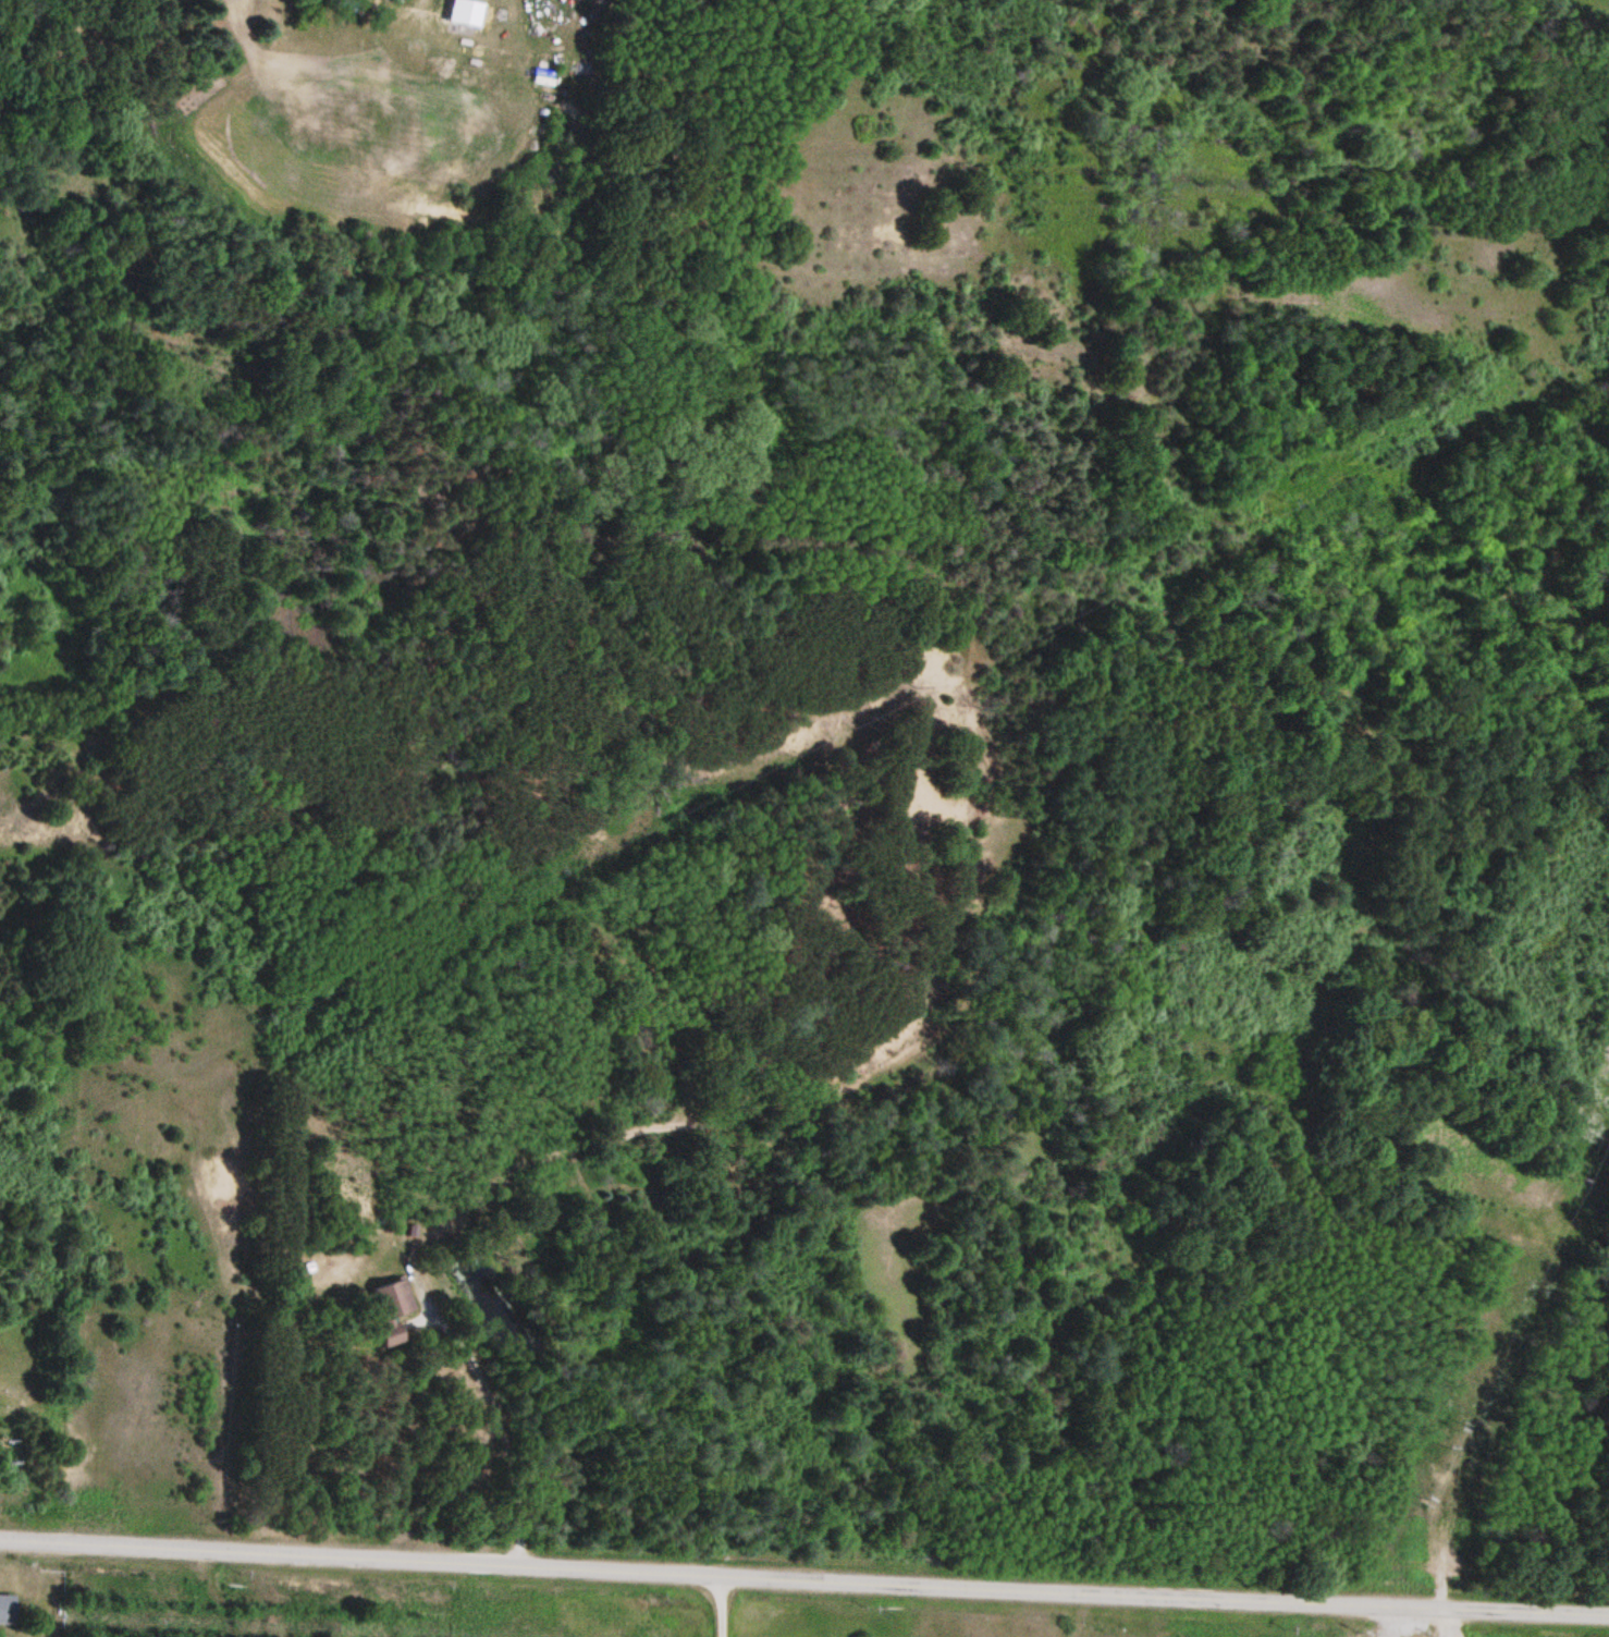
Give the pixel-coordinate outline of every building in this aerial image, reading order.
[(375,1326),(417,1312),(406,1279),(364,1292),(375,1326)] [(0,1595),(0,1625),(17,1625),(17,1595),(0,1595)]
